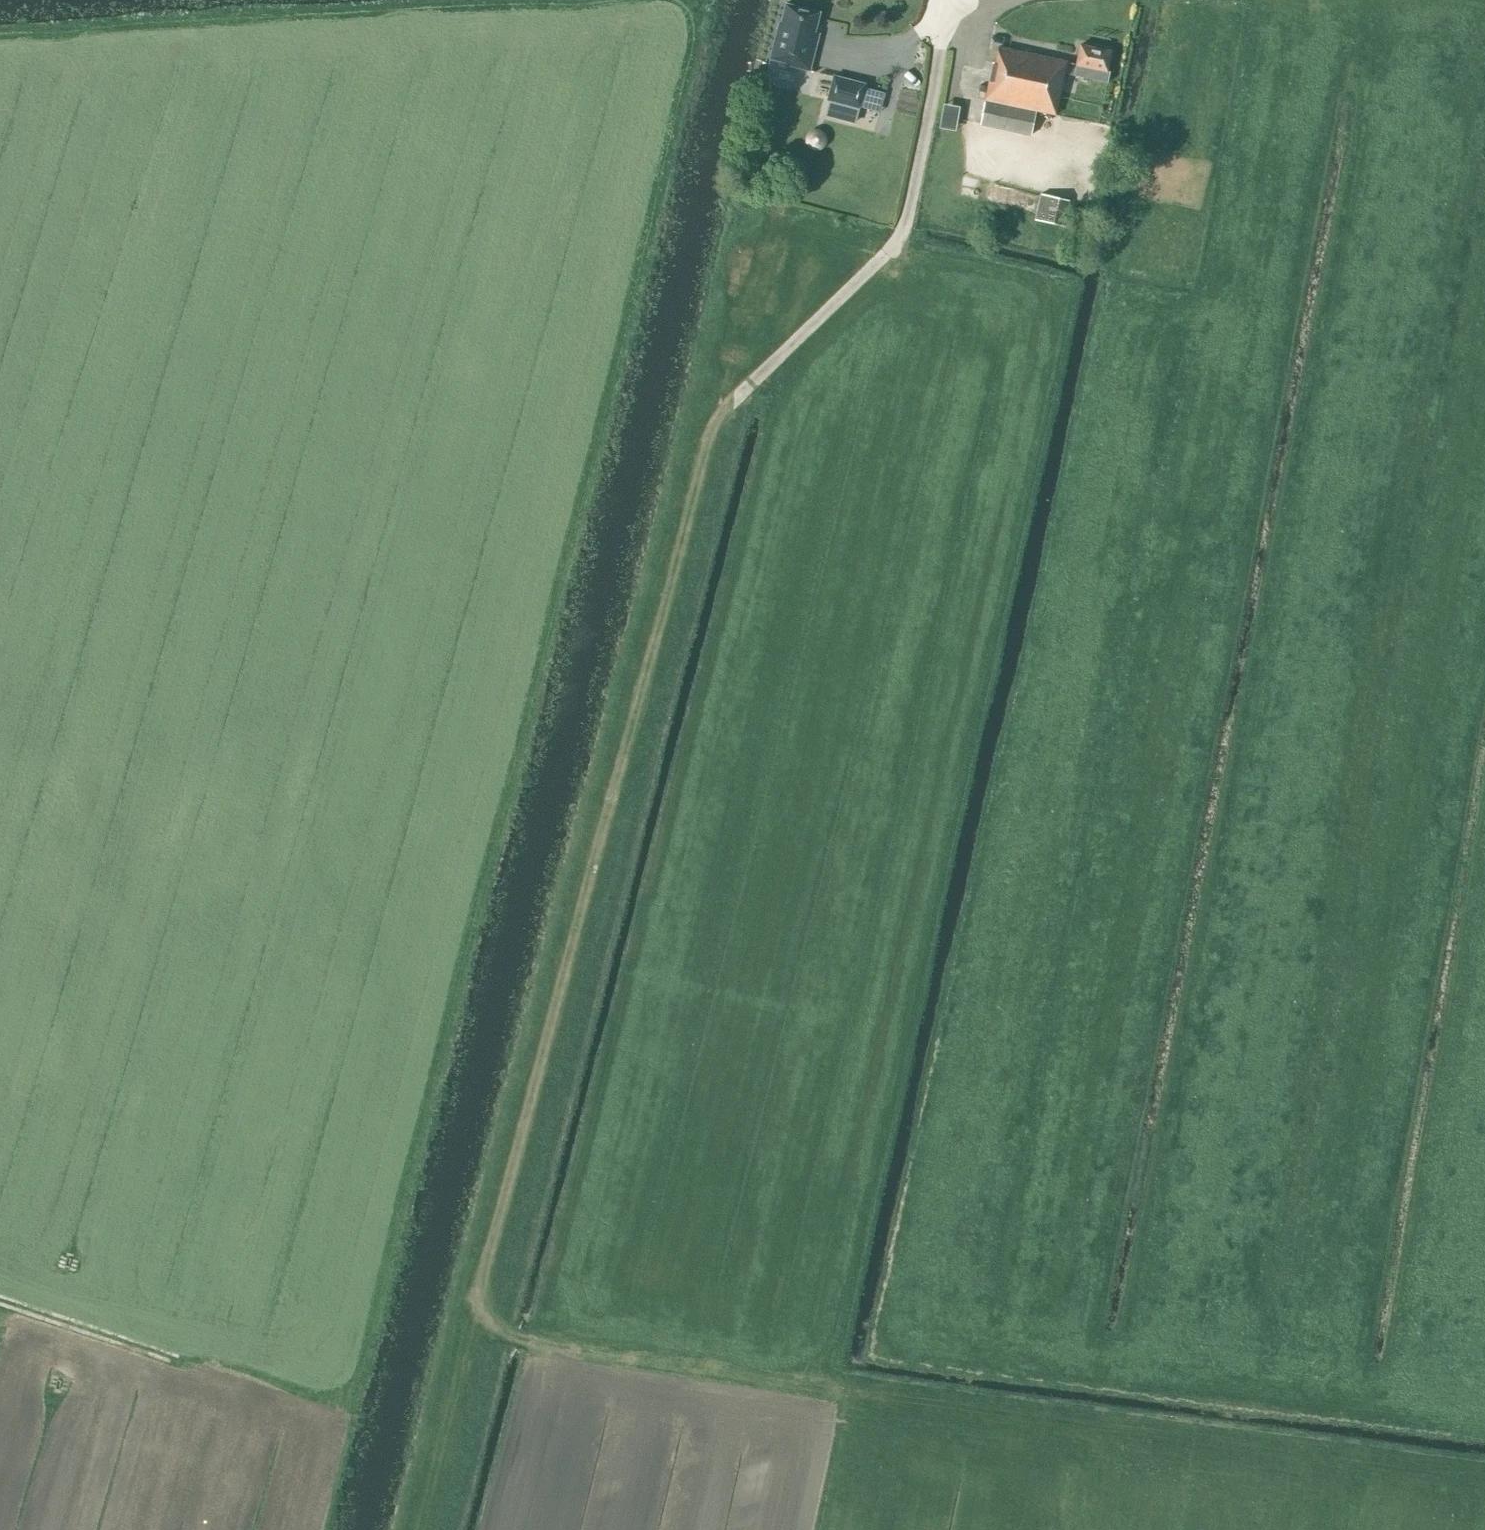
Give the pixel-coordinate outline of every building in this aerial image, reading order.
[(779,21),(769,61),(785,65),(784,67),(809,73),(819,33),(815,32),(820,12),(785,3),(781,22),(779,21)] [(993,62),(979,125),(1030,136),(1035,112),(1055,116),(1063,76),(1107,85),(1109,72),(1107,72),(1111,51),(1080,44),(1076,64),(1066,62),(1066,61),(998,47),(994,62),(993,62)] [(833,77),(827,101),(858,108),(864,84),(833,77)] [(956,133),(962,109),(946,105),(940,129),(956,133)] [(1068,201),(1041,194),(1034,220),(1061,227),(1068,201)]
